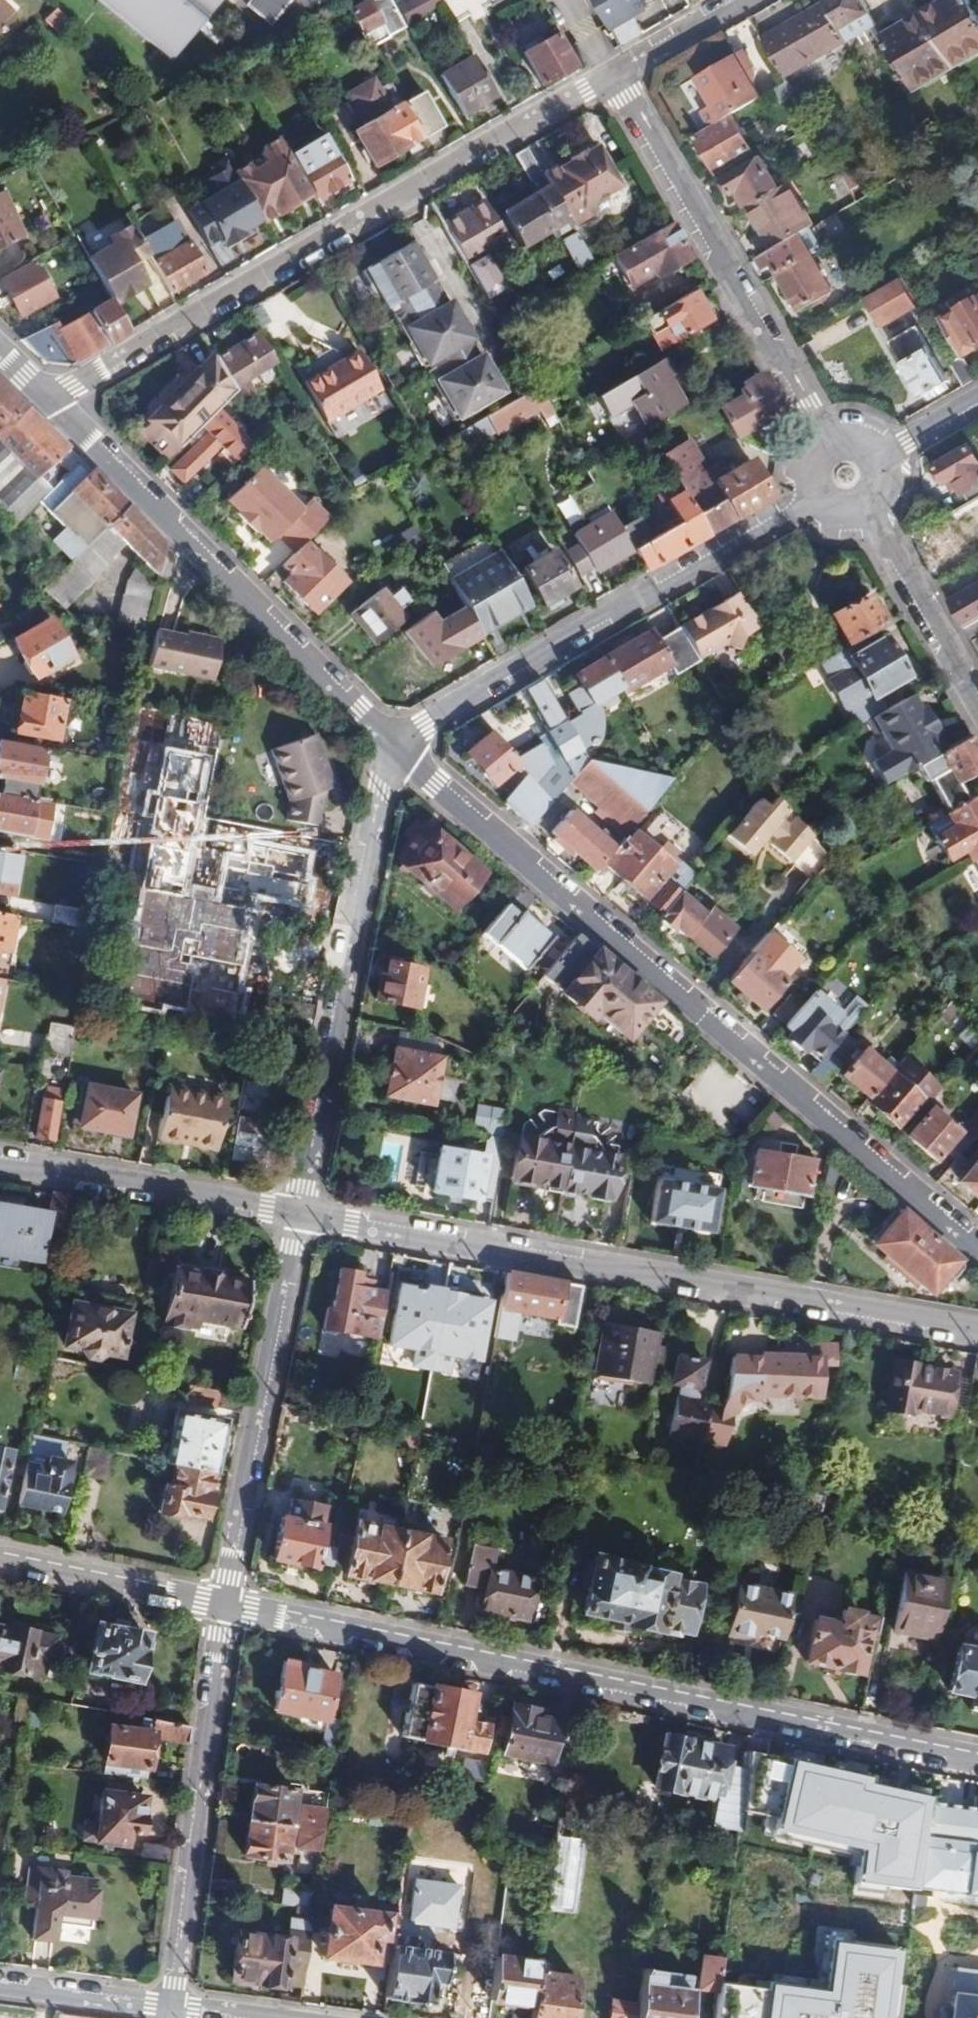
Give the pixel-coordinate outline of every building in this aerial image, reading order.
[(12,11),(1,0),(0,0),(0,24),(12,11)] [(173,59),(222,0),(101,0),(173,59)] [(252,4),(274,22),(292,0),(255,0),(252,4)] [(351,12),(364,33),(373,27),(379,37),(387,33),(389,35),(406,25),(392,0),(371,0),(351,12)] [(409,21),(441,2),(440,0),(396,0),(409,21)] [(626,43),(646,32),(636,14),(650,4),(647,0),(601,0),(626,43)] [(828,2),(842,27),(870,11),(864,0),(827,0),(828,2)] [(924,9),(937,32),(956,66),(977,54),(977,10),(972,0),(940,0),(924,9)] [(828,2),(765,39),(786,75),(848,38),(842,27),(828,2)] [(76,19),(62,7),(53,17),(67,29),(76,19)] [(937,32),(924,9),(881,34),(914,91),(956,66),(937,32)] [(526,51),(544,82),(576,64),(558,33),(526,51)] [(713,125),(733,113),(754,100),(747,89),(754,84),(735,53),(697,76),(714,103),(704,109),(713,125)] [(463,116),(497,94),(475,56),(441,77),(463,116)] [(355,100),(368,123),(404,102),(391,81),(381,87),(375,77),(358,88),(355,100)] [(424,137),(425,138),(444,127),(424,91),(420,94),(417,90),(406,96),(408,100),(404,102),(424,137)] [(424,137),(404,102),(368,123),(356,130),(377,166),(411,146),(410,145),(424,137)] [(713,125),(697,133),(719,169),(754,149),(733,113),(713,125)] [(143,132),(139,124),(133,128),(137,135),(143,132)] [(314,196),(316,200),(346,182),(319,136),(289,154),(312,193),(314,196)] [(289,154),(282,141),(266,151),(264,159),(269,165),(255,173),(251,167),(237,175),(251,198),(259,212),(267,224),(279,215),(281,217),(299,207),(298,205),(296,202),(312,193),(289,154)] [(529,198),(505,213),(518,234),(524,246),(557,227),(561,233),(577,224),(567,210),(546,173),(529,145),(511,156),(528,183),(531,181),(539,193),(529,198)] [(567,210),(577,224),(593,215),(596,203),(622,187),(599,147),(585,154),(584,151),(571,159),(573,162),(561,169),(559,166),(546,173),(567,210)] [(762,154),(726,175),(736,193),(743,188),(754,203),(781,187),(762,154)] [(264,159),(251,167),(255,173),(269,165),(264,159)] [(237,175),(233,168),(212,181),(219,193),(223,190),(234,209),(209,225),(219,243),(249,225),(247,220),(259,212),(251,198),(237,175)] [(522,187),(529,198),(539,193),(531,181),(528,183),(522,187)] [(793,181),(785,185),(801,211),(808,207),(793,181)] [(754,203),(751,205),(776,250),(812,229),(818,226),(808,207),(801,211),(785,185),(781,187),(754,203)] [(736,193),(745,208),(751,205),(754,203),(743,188),(736,193)] [(296,202),(298,205),(314,196),(312,193),(296,202)] [(487,198),(446,222),(504,321),(513,316),(499,293),(508,288),(489,253),(497,248),(493,241),(506,233),(487,198)] [(28,247),(11,200),(0,204),(0,258),(28,247)] [(693,256),(673,222),(618,254),(601,263),(592,269),(598,280),(612,270),(622,286),(652,266),(659,277),(693,256)] [(162,223),(140,236),(149,251),(171,237),(162,223)] [(112,246),(90,259),(103,282),(112,298),(115,304),(150,284),(137,260),(150,253),(149,251),(140,236),(134,225),(114,237),(112,246)] [(776,250),(763,258),(767,265),(774,260),(782,272),(814,254),(824,248),(812,229),(776,250)] [(564,238),(585,273),(592,269),(601,263),(588,242),(580,230),(564,238)] [(419,260),(423,258),(414,242),(365,271),(378,294),(382,292),(427,367),(477,338),(468,323),(463,325),(459,319),(464,316),(454,300),(450,303),(427,265),(423,266),(419,260)] [(159,269),(173,291),(206,271),(199,260),(205,258),(198,246),(159,269)] [(814,254),(782,272),(803,307),(833,290),(814,254)] [(427,265),(423,258),(419,260),(423,266),(427,265)] [(38,261),(4,279),(23,314),(57,297),(38,261)] [(867,298),(877,316),(912,296),(901,279),(867,298)] [(103,282),(81,292),(86,301),(91,310),(112,298),(103,282)] [(944,320),(977,300),(977,284),(937,308),(944,320)] [(695,290),(643,320),(661,349),(712,319),(695,290)] [(91,310),(109,342),(130,330),(115,304),(112,298),(91,310)] [(944,320),(965,355),(977,347),(977,300),(944,320)] [(55,319),(23,337),(46,361),(73,363),(109,342),(91,310),(60,327),(55,319)] [(463,325),(468,323),(464,316),(459,319),(463,325)] [(918,326),(891,341),(923,395),(950,378),(918,326)] [(260,331),(216,356),(223,367),(236,391),(243,402),(257,393),(246,377),(277,359),(260,331)] [(429,372),(436,384),(441,381),(449,395),(445,398),(458,421),(508,391),(499,376),(495,378),(491,371),(494,368),(486,353),(482,355),(475,345),(429,372)] [(361,353),(307,384),(330,423),(384,392),(361,353)] [(223,367),(216,356),(202,367),(205,371),(209,377),(223,367)] [(665,356),(599,394),(610,413),(633,401),(648,424),(685,403),(674,384),(669,387),(663,378),(668,375),(674,371),(665,356)] [(954,364),(966,384),(977,377),(968,360),(961,359),(954,364)] [(207,420),(220,407),(236,391),(223,367),(209,377),(205,371),(199,378),(195,374),(181,387),(185,391),(178,398),(174,394),(173,393),(153,413),(183,444),(207,420)] [(205,371),(202,367),(195,374),(199,378),(205,371)] [(499,376),(494,368),(491,371),(495,378),(499,376)] [(737,435),(782,408),(761,372),(738,385),(741,391),(736,393),(738,398),(721,408),(737,435)] [(674,384),(668,375),(663,378),(669,387),(674,384)] [(441,381),(436,384),(445,398),(449,395),(441,381)] [(24,405),(0,382),(0,429),(24,405)] [(490,417),(497,429),(499,433),(553,403),(548,395),(542,386),(490,417)] [(181,387),(174,394),(178,398),(185,391),(181,387)] [(81,460),(24,405),(0,429),(0,506),(17,523),(39,501),(81,460)] [(213,452),(229,468),(255,441),(220,407),(207,420),(183,444),(177,450),(166,460),(173,467),(171,469),(184,480),(213,452)] [(174,448),(177,450),(183,444),(153,413),(143,423),(171,451),(174,448)] [(490,417),(473,427),(480,439),(497,429),(490,417)] [(636,451),(657,440),(648,424),(628,436),(636,451)] [(664,452),(686,490),(712,475),(691,438),(664,452)] [(974,444),(938,466),(948,484),(956,480),(966,495),(968,495),(972,501),(977,498),(977,451),(974,444)] [(714,479),(737,518),(775,496),(764,477),(752,457),(714,479)] [(161,538),(81,460),(39,501),(63,526),(53,537),(71,556),(43,586),(67,609),(111,567),(109,565),(129,545),(153,570),(141,568),(124,578),(123,590),(120,590),(115,620),(147,624),(154,579),(161,538)] [(297,551),(308,540),(332,517),(313,498),(305,506),(264,465),(232,498),(244,510),(242,512),(259,530),(261,528),(273,540),(279,533),(297,551)] [(686,490),(711,533),(737,518),(714,479),(712,475),(686,490)] [(568,550),(581,572),(596,565),(598,568),(637,548),(624,526),(598,482),(575,496),(588,518),(592,516),(596,522),(577,533),(583,542),(568,550)] [(637,548),(649,570),(711,533),(686,490),(670,500),(682,522),(653,538),(640,517),(624,526),(637,548)] [(972,501),(951,514),(959,528),(969,523),(974,531),(977,529),(977,498),(972,501)] [(416,525),(400,534),(412,554),(428,544),(416,525)] [(537,533),(511,550),(522,565),(548,548),(537,533)] [(176,553),(161,538),(154,579),(171,582),(176,553)] [(297,551),(276,572),(316,612),(347,581),(308,540),(297,551)] [(555,549),(524,567),(546,604),(576,585),(555,549)] [(456,587),(459,592),(485,636),(535,607),(507,558),(456,587)] [(967,626),(977,619),(977,586),(952,601),(967,626)] [(385,587),(354,613),(378,643),(410,618),(402,609),(413,600),(403,588),(392,596),(385,587)] [(695,649),(701,659),(712,653),(715,643),(741,649),(745,637),(764,626),(743,591),(682,627),(695,649)] [(834,614),(851,643),(855,640),(861,637),(888,622),(870,593),(834,614)] [(50,613),(43,601),(16,616),(23,629),(50,613)] [(460,616),(427,636),(446,668),(479,648),(460,616)] [(68,656),(48,621),(13,640),(33,676),(68,656)] [(653,630),(607,658),(623,687),(627,693),(673,666),(679,674),(702,661),(701,659),(695,649),(682,627),(679,623),(657,636),(653,630)] [(185,626),(184,633),(220,640),(221,633),(185,626)] [(220,640),(184,633),(157,628),(150,665),(213,676),(220,640)] [(908,676),(886,639),(868,649),(861,637),(855,640),(851,643),(820,661),(830,677),(828,678),(847,711),(849,710),(858,726),(871,718),(887,708),(879,694),(908,676)] [(623,687),(607,658),(577,676),(595,704),(623,687)] [(533,775),(555,801),(572,781),(590,760),(542,678),(525,688),(550,729),(548,730),(561,753),(553,758),(543,743),(517,758),(522,763),(533,775)] [(65,699),(25,692),(17,734),(58,741),(65,699)] [(922,707),(914,693),(887,708),(871,718),(880,733),(884,730),(895,750),(876,761),(889,783),(919,765),(947,749),(938,734),(943,732),(926,705),(922,707)] [(722,726),(732,713),(732,712),(727,705),(714,712),(722,726)] [(517,758),(494,733),(469,755),(497,785),(522,763),(517,758)] [(919,765),(929,782),(932,780),(950,811),(970,800),(960,781),(977,771),(977,743),(972,734),(947,749),(919,765)] [(319,766),(325,763),(314,735),(270,751),(289,803),(285,819),(318,826),(325,790),(329,788),(319,766)] [(0,741),(0,779),(6,780),(3,795),(35,800),(45,748),(0,741)] [(758,768),(764,780),(794,763),(787,752),(758,768)] [(572,781),(632,831),(642,819),(677,778),(590,760),(572,781)] [(334,786),(325,763),(319,766),(329,788),(334,786)] [(670,766),(677,778),(680,775),(674,763),(670,766)] [(507,803),(533,825),(555,801),(533,775),(507,803)] [(0,794),(0,833),(28,838),(35,800),(3,795),(0,794)] [(949,812),(956,824),(937,834),(952,858),(970,846),(967,840),(977,834),(977,795),(970,800),(950,811),(949,812)] [(767,808),(758,799),(727,835),(752,857),(768,839),(774,844),(772,846),(814,882),(831,862),(806,832),(776,798),(767,808)] [(579,853),(598,870),(616,850),(572,812),(554,833),(568,844),(565,848),(577,857),(579,853)] [(598,870),(593,876),(604,884),(614,872),(646,899),(666,878),(679,862),(673,857),(677,852),(671,847),(667,843),(659,852),(643,836),(651,827),(642,819),(632,831),(616,850),(598,870)] [(486,872),(427,822),(425,825),(420,821),(407,835),(411,840),(404,849),(400,860),(456,908),(486,872)] [(667,843),(671,847),(672,843),(652,826),(651,827),(643,836),(659,852),(667,843)] [(0,846),(0,894),(11,896),(18,850),(0,846)] [(666,878),(646,899),(654,906),(674,885),(666,878)] [(654,906),(661,912),(678,892),(684,885),(679,881),(675,886),(674,885),(654,906)] [(537,898),(524,887),(483,934),(496,944),(499,942),(528,967),(553,937),(525,913),(537,898)] [(735,929),(707,904),(701,912),(678,892),(661,912),(657,916),(673,929),(676,926),(685,933),(687,931),(700,942),(698,944),(711,956),(735,929)] [(92,928),(94,911),(57,905),(54,922),(92,928)] [(0,913),(0,950),(8,950),(15,915),(0,913)] [(779,923),(730,981),(765,1010),(788,981),(784,978),(793,968),(771,949),(788,930),(779,923)] [(580,933),(546,972),(565,988),(564,990),(593,1015),(597,1010),(628,1036),(641,1022),(678,1053),(695,1033),(580,933)] [(416,1004),(423,967),(391,961),(389,976),(383,975),(379,996),(416,1004)] [(805,1005),(787,1026),(795,1032),(790,1037),(807,1051),(811,1046),(826,1058),(845,1036),(835,1027),(846,1014),(818,990),(805,1005)] [(776,1016),(787,1026),(805,1005),(793,995),(776,1016)] [(42,1051),(40,1067),(68,1072),(76,1028),(50,1024),(45,1052),(42,1051)] [(826,1058),(812,1073),(826,1085),(843,1062),(838,1057),(853,1039),(847,1034),(845,1036),(826,1058)] [(442,1056),(394,1047),(385,1095),(434,1105),(442,1056)] [(844,1076),(870,1099),(892,1073),(865,1052),(844,1076)] [(468,1068),(444,1058),(440,1078),(465,1083),(468,1068)] [(910,1114),(918,1120),(935,1100),(943,1090),(904,1059),(892,1073),(895,1076),(872,1103),(899,1126),(910,1114)] [(267,1075),(245,1071),(234,1135),(256,1139),(267,1075)] [(228,1097),(154,1083),(149,1113),(163,1115),(158,1139),(183,1143),(184,1137),(194,1138),(194,1145),(218,1149),(228,1097)] [(943,1090),(935,1100),(946,1110),(959,1094),(948,1084),(943,1090)] [(131,1133),(137,1093),(90,1085),(82,1125),(131,1133)] [(57,1141),(63,1102),(44,1100),(38,1137),(57,1141)] [(501,1134),(505,1109),(476,1105),(472,1129),(501,1134)] [(952,1143),(962,1131),(935,1108),(910,1136),(938,1160),(952,1143)] [(521,1135),(513,1184),(611,1200),(619,1154),(602,1152),(590,1134),(593,1115),(559,1110),(556,1127),(540,1138),(521,1135)] [(962,1131),(952,1143),(964,1153),(977,1137),(977,1113),(962,1131)] [(430,1189),(491,1200),(500,1148),(502,1136),(487,1134),(485,1152),(438,1145),(430,1189)] [(381,1138),(381,1179),(426,1179),(426,1138),(381,1138)] [(779,1150),(757,1146),(751,1179),(773,1184),(772,1189),(804,1195),(811,1158),(792,1153),(793,1145),(781,1142),(779,1150)] [(949,1169),(962,1180),(960,1182),(977,1197),(977,1161),(974,1166),(962,1155),(949,1169)] [(723,1189),(663,1177),(656,1221),(715,1233),(723,1189)] [(73,1230),(80,1198),(60,1195),(56,1213),(54,1226),(73,1230)] [(962,1260),(895,1203),(877,1225),(881,1225),(871,1237),(889,1252),(886,1256),(915,1281),(919,1276),(934,1290),(951,1271),(956,1273),(961,1265),(962,1260)] [(54,1226),(56,1213),(0,1204),(0,1206),(0,1260),(46,1269),(54,1226)] [(201,1273),(176,1268),(166,1320),(191,1324),(191,1329),(198,1330),(199,1318),(243,1326),(251,1283),(222,1278),(223,1271),(202,1267),(201,1273)] [(379,1337),(387,1296),(374,1293),(377,1280),(363,1277),(364,1272),(343,1268),(336,1308),(328,1307),(324,1328),(379,1337)] [(581,1284),(510,1272),(506,1292),(504,1306),(520,1309),(560,1316),(559,1323),(574,1326),(581,1284)] [(494,1300),(398,1283),(387,1346),(414,1351),(412,1366),(451,1373),(454,1356),(483,1362),(494,1300)] [(121,1353),(130,1303),(79,1294),(77,1305),(75,1305),(67,1344),(81,1346),(86,1357),(96,1358),(105,1354),(105,1351),(121,1353)] [(520,1309),(504,1306),(498,1336),(515,1338),(520,1309)] [(653,1384),(663,1331),(609,1323),(600,1375),(653,1384)] [(181,1348),(184,1331),(157,1327),(154,1343),(181,1348)] [(828,1360),(832,1341),(792,1341),(792,1353),(755,1353),(755,1391),(816,1392),(818,1361),(828,1360)] [(679,1398),(698,1401),(705,1362),(677,1357),(672,1385),(681,1386),(679,1398)] [(953,1370),(894,1359),(886,1406),(909,1410),(910,1406),(946,1414),(953,1370)] [(187,1400),(240,1409),(244,1393),(191,1382),(187,1400)] [(704,1441),(711,1403),(698,1401),(678,1398),(671,1436),(704,1441)] [(731,1407),(711,1403),(704,1441),(716,1443),(713,1461),(740,1466),(744,1438),(727,1435),(731,1407)] [(210,1469),(215,1470),(223,1419),(174,1410),(165,1461),(177,1463),(210,1469)] [(67,1442),(37,1436),(31,1435),(19,1502),(61,1508),(71,1459),(65,1457),(67,1442)] [(89,1446),(84,1474),(109,1480),(114,1451),(89,1446)] [(9,1451),(0,1449),(0,1491),(9,1451)] [(205,1492),(210,1469),(177,1463),(173,1484),(166,1484),(162,1512),(184,1515),(186,1511),(206,1514),(210,1492),(205,1492)] [(325,1524),(329,1506),(297,1499),(293,1517),(286,1516),(277,1558),(319,1567),(320,1561),(324,1543),(328,1524),(325,1524)] [(351,1573),(395,1581),(405,1531),(360,1522),(351,1573)] [(405,1531),(395,1581),(438,1590),(448,1539),(405,1531)] [(324,1543),(320,1561),(338,1564),(342,1547),(324,1543)] [(532,1618),(540,1580),(500,1571),(505,1550),(479,1545),(470,1587),(493,1592),(489,1610),(504,1612),(502,1619),(519,1621),(520,1616),(532,1618)] [(695,1632),(705,1586),(678,1580),(679,1577),(647,1571),(649,1565),(601,1556),(600,1563),(593,1562),(589,1587),(595,1588),(589,1613),(668,1630),(668,1627),(695,1632)] [(945,1579),(905,1570),(893,1628),(934,1636),(945,1579)] [(753,1629),(785,1636),(793,1594),(736,1582),(725,1632),(743,1635),(744,1627),(753,1629)] [(869,1630),(877,1632),(879,1624),(881,1614),(843,1608),(840,1624),(816,1620),(807,1660),(861,1669),(869,1630)] [(146,1635),(99,1625),(89,1672),(136,1681),(146,1635)] [(0,1628),(0,1660),(2,1661),(1,1667),(43,1675),(46,1659),(53,1661),(57,1640),(34,1635),(34,1632),(10,1627),(8,1630),(0,1628)] [(751,1637),(753,1629),(744,1627),(743,1635),(751,1637)] [(960,1646),(952,1691),(973,1695),(971,1709),(977,1711),(977,1650),(960,1646)] [(304,1665),(285,1662),(275,1709),(327,1721),(336,1676),(304,1669),(304,1665)] [(471,1692),(412,1680),(401,1734),(481,1750),(486,1722),(467,1718),(471,1692)] [(164,1702),(161,1721),(190,1727),(192,1708),(164,1702)] [(566,1763),(574,1714),(511,1703),(503,1752),(566,1763)] [(161,1721),(143,1717),(141,1732),(110,1726),(103,1772),(127,1776),(129,1765),(149,1767),(153,1736),(188,1743),(190,1727),(161,1721)] [(732,1827),(741,1778),(720,1774),(724,1745),(663,1735),(654,1785),(716,1796),(712,1823),(732,1827)] [(486,1780),(489,1762),(464,1757),(461,1775),(486,1780)] [(900,1790),(901,1785),(852,1779),(798,1772),(793,1818),(785,1832),(784,1836),(784,1840),(784,1850),(785,1857),(766,1855),(760,1903),(853,1917),(856,1902),(860,1868),(844,1865),(848,1837),(921,1849),(917,1883),(964,1891),(964,1892),(977,1894),(977,1802),(900,1790)] [(256,1782),(251,1818),(277,1821),(291,1823),(296,1788),(256,1782)] [(125,1786),(108,1785),(108,1792),(104,1792),(100,1821),(90,1821),(83,1823),(81,1839),(85,1843),(96,1845),(97,1841),(126,1846),(128,1832),(143,1834),(146,1816),(143,1816),(145,1798),(123,1795),(125,1786)] [(561,1793),(551,1864),(546,1903),(571,1907),(586,1798),(561,1793)] [(323,1828),(326,1808),(303,1806),(301,1824),(323,1828)] [(277,1821),(251,1818),(246,1852),(286,1858),(288,1845),(291,1823),(277,1821)] [(291,1823),(288,1845),(298,1846),(301,1824),(291,1823)] [(323,1828),(301,1824),(298,1846),(321,1849),(323,1828)] [(860,1868),(856,1902),(913,1910),(917,1883),(921,1849),(848,1837),(844,1865),(860,1868)] [(142,1861),(171,1865),(174,1845),(145,1843),(142,1861)] [(66,1870),(29,1866),(24,1900),(37,1903),(32,1937),(57,1940),(59,1925),(89,1927),(90,1918),(95,1918),(99,1889),(94,1889),(96,1879),(65,1876),(66,1870)] [(417,1870),(404,1868),(398,1908),(411,1909),(417,1870)] [(299,1905),(313,1907),(315,1889),(287,1885),(285,1903),(288,1903),(299,1905)] [(285,1903),(274,1902),(272,1912),(286,1914),(288,1903),(285,1903)] [(284,1982),(303,1985),(306,1954),(313,1907),(299,1905),(297,1920),(291,1919),(288,1939),(238,1933),(232,1977),(237,1978),(237,1982),(248,1984),(249,1979),(284,1984),(284,1982)] [(396,1929),(397,1916),(331,1909),(324,1954),(372,1961),(376,1935),(383,1935),(384,1928),(396,1929)] [(395,1938),(386,2000),(432,2005),(434,1987),(443,1988),(448,1956),(417,1951),(417,1941),(395,1938)] [(720,1986),(715,2017),(892,2017),(901,1949),(833,1940),(827,1993),(768,1985),(767,1992),(720,1986)] [(698,1988),(714,1990),(718,1956),(703,1954),(698,1988)] [(513,2017),(531,2017),(534,1985),(536,1972),(538,1961),(498,1956),(492,2000),(515,2003),(513,2017)] [(691,1976),(643,1969),(639,2004),(637,2017),(686,2017),(691,1976)] [(531,2017),(572,2017),(576,1977),(536,1972),(534,1985),(531,2017)] [(950,1995),(947,2017),(977,2017),(977,1999),(950,1995)] [(639,2004),(613,2001),(611,2017),(637,2017),(639,2004)]
